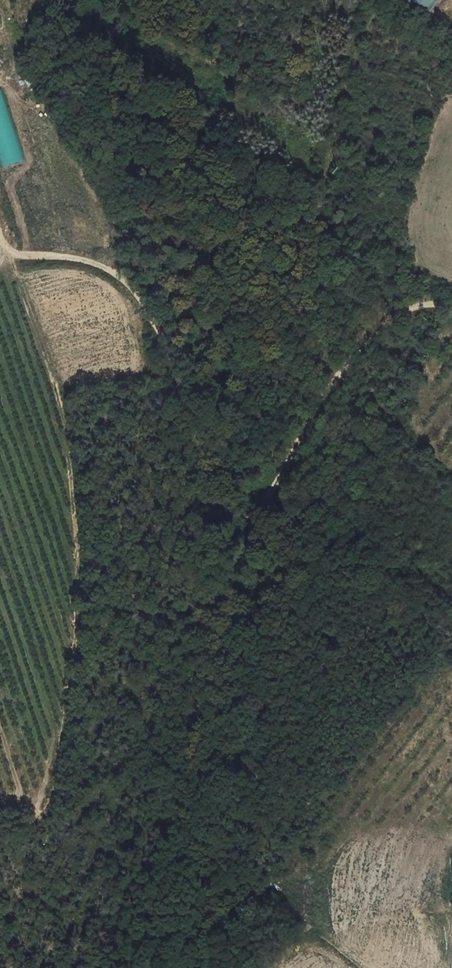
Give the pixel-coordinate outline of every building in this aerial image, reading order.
[(428,10),(435,0),(414,0),(428,10)] [(0,89),(0,158),(3,167),(25,160),(1,89),(0,89)]
